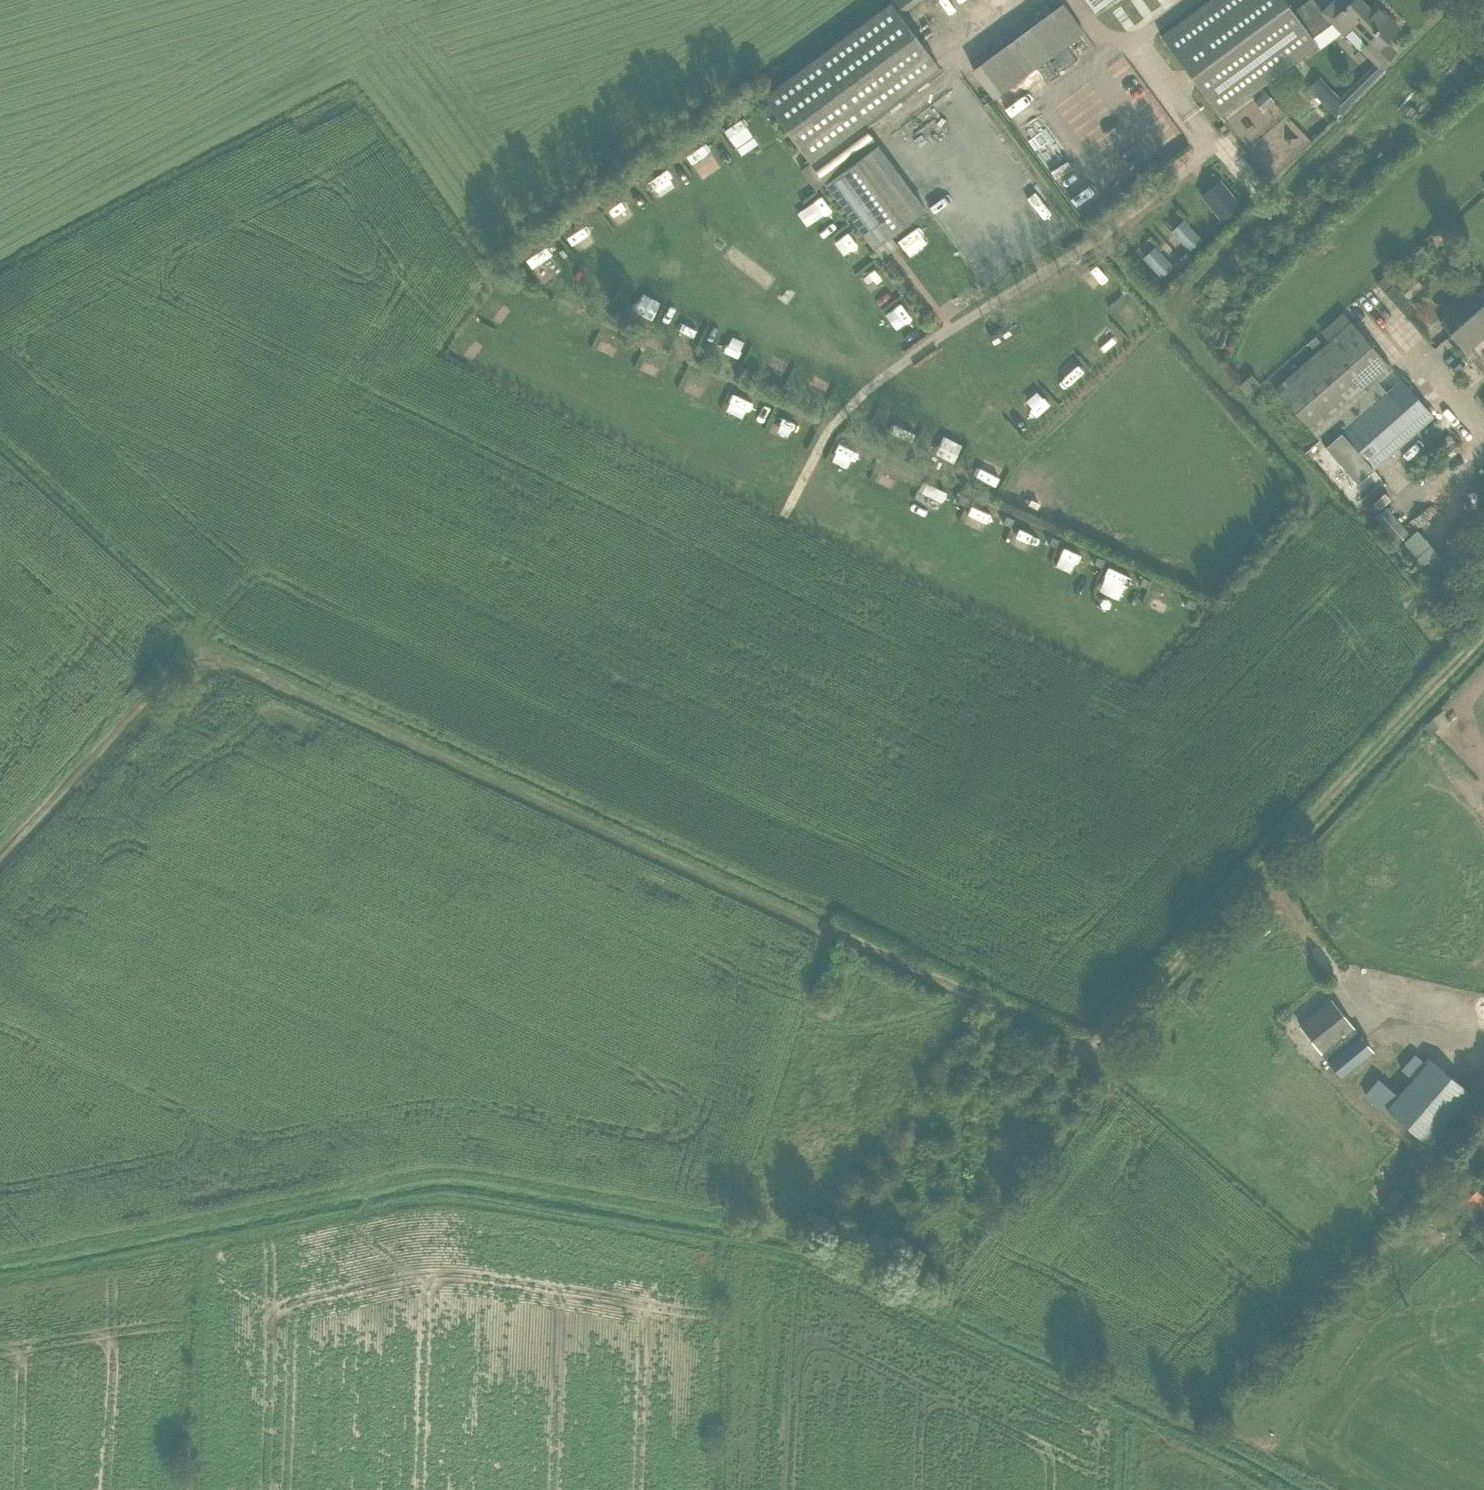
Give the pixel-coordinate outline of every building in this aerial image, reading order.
[(901,14),(891,0),(890,0),(892,2),(763,97),(811,162),(863,123),(940,66),(901,14)] [(1098,14),(1116,0),(1087,0),(1098,14)] [(1304,28),(1284,0),(1210,0),(1161,36),(1221,117),(1318,45),(1311,36),(1305,27),(1304,28)] [(1369,9),(1360,0),(1335,0),(1323,12),(1324,13),(1319,16),(1346,34),(1354,27),(1367,40),(1360,47),(1379,67),(1395,52),(1385,41),(1398,28),(1375,3),(1369,9)] [(989,100),(1090,33),(1070,4),(969,71),(989,100)] [(1264,92),(1255,101),(1264,110),(1273,101),(1264,92)] [(725,130),(741,153),(756,143),(741,119),(725,130)] [(824,180),(877,141),(863,123),(811,162),(824,180)] [(1223,222),(1237,212),(1217,184),(1203,193),(1223,222)] [(807,204),(818,221),(835,209),(824,192),(807,204)] [(1041,210),(1049,228),(1067,220),(1059,202),(1041,210)] [(1174,212),(1154,230),(1162,238),(1143,256),(1163,278),(1191,253),(1171,231),(1181,220),(1174,212)] [(1190,218),(1174,227),(1188,251),(1204,242),(1190,218)] [(898,239),(909,258),(932,244),(921,225),(898,239)] [(1444,232),(1431,235),(1434,246),(1447,242),(1444,232)] [(865,291),(885,283),(878,264),(858,272),(865,291)] [(1384,273),(1375,281),(1405,315),(1414,307),(1406,299),(1392,283),(1384,273)] [(1472,298),(1470,296),(1440,323),(1466,351),(1483,335),(1483,288),(1472,298)] [(903,301),(884,314),(895,330),(914,316),(903,301)] [(1391,368),(1379,353),(1351,323),(1275,390),(1315,435),(1391,368)] [(1249,377),(1239,386),(1246,394),(1259,383),(1251,374),(1249,377)] [(1357,482),(1433,414),(1400,377),(1324,445),(1357,482)] [(1413,534),(1395,549),(1409,564),(1412,561),(1428,579),(1447,563),(1430,545),(1422,535),(1417,539),(1413,534)] [(1300,1026),(1340,1076),(1372,1050),(1360,1036),(1359,1037),(1351,1028),(1352,1027),(1331,1001),(1300,1026)] [(1415,1054),(1401,1069),(1413,1079),(1427,1063),(1415,1054)] [(1426,1143),(1438,1153),(1453,1135),(1442,1126),(1470,1093),(1430,1059),(1427,1063),(1413,1079),(1398,1096),(1378,1080),(1365,1095),(1385,1112),(1387,1109),(1426,1143)] [(1468,1200),(1483,1213),(1483,1180),(1468,1200)]
